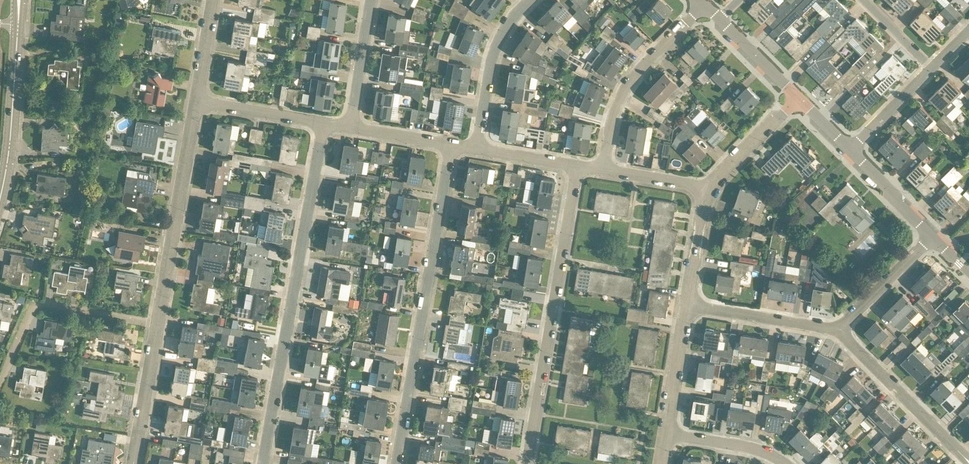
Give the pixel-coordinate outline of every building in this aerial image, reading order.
[(329,1),(328,9),(319,8),(318,14),(327,16),(343,18),(345,4),(334,3),(335,0),(327,0),(329,1)] [(451,6),(466,14),(469,8),(454,0),(451,6)] [(469,4),(473,6),(470,10),(475,13),(477,10),(489,19),(496,9),(485,0),(472,0),(469,4)] [(496,9),(503,0),(485,0),(496,9)] [(585,20),(589,16),(583,10),(593,0),(573,0),(575,2),(571,6),(576,11),(585,20)] [(660,0),(656,0),(651,6),(645,0),(644,0),(635,9),(642,15),(646,11),(658,22),(670,10),(660,0)] [(772,0),(758,0),(748,11),(762,25),(772,14),(777,18),(791,4),(787,0),(785,0),(777,9),(770,2),(772,0)] [(831,0),(795,0),(791,4),(802,15),(816,1),(823,8),(831,0)] [(842,26),(837,22),(839,20),(840,21),(844,17),(842,16),(848,11),(837,0),(831,0),(823,8),(819,12),(826,19),(816,29),(827,40),(842,26)] [(912,0),(896,0),(891,5),(901,15),(914,2),(912,0)] [(959,8),(966,2),(964,0),(952,0),(952,1),(959,8)] [(548,10),(559,22),(562,25),(571,16),(572,15),(568,12),(557,1),(548,10)] [(944,8),(959,22),(963,17),(949,3),(944,8)] [(788,29),(802,15),(791,4),(777,18),(781,22),(779,24),(775,28),(770,33),(784,47),(795,36),(788,29)] [(84,16),(85,6),(60,5),(59,14),(59,22),(51,21),(50,31),(61,32),(61,39),(82,40),(83,32),(84,32),(84,16)] [(463,19),(466,14),(451,6),(448,12),(463,19)] [(253,14),(274,17),(275,9),(254,7),(253,14)] [(299,11),(292,7),(288,15),(295,19),(299,11)] [(412,13),(424,17),(426,11),(414,7),(412,13)] [(954,27),(959,22),(944,8),(940,12),(949,22),(954,27)] [(538,20),(549,31),(559,22),(548,10),(538,20)] [(919,33),(932,20),(923,10),(909,23),(919,33)] [(581,25),(585,20),(576,11),(572,15),(571,16),(581,25)] [(422,23),(424,17),(412,13),(410,19),(422,23)] [(633,13),(629,17),(634,22),(638,18),(633,13)] [(273,23),(274,17),(253,14),(252,21),(234,19),(232,32),(250,35),(257,36),(259,22),(273,23)] [(403,31),(404,30),(406,17),(389,15),(386,28),(403,31)] [(341,31),(343,18),(327,16),(325,29),(341,31)] [(603,29),(607,24),(601,19),(597,24),(603,29)] [(859,44),(870,33),(856,19),(851,24),(850,23),(846,27),(847,28),(846,30),(842,26),(827,40),(838,51),(852,37),(859,44)] [(444,22),(437,20),(434,26),(441,29),(444,22)] [(929,43),(941,30),(942,30),(942,29),(932,20),(919,33),(929,43)] [(954,27),(949,22),(946,25),(942,29),(942,30),(941,30),(946,35),(954,27)] [(483,31),(467,24),(462,36),(478,43),(483,31)] [(306,32),(320,34),(321,27),(308,25),(306,32)] [(179,40),(181,31),(153,26),(151,36),(154,36),(151,52),(174,55),(176,40),(179,40)] [(613,39),(614,37),(617,34),(606,26),(604,29),(602,31),(613,39)] [(634,47),(644,37),(632,26),(622,36),(634,47)] [(410,30),(404,30),(403,31),(386,28),(385,40),(400,42),(399,48),(418,51),(427,53),(428,47),(408,44),(410,30)] [(827,40),(816,29),(802,43),(795,36),(784,47),(798,61),(802,56),(803,56),(807,52),(808,50),(813,55),(827,40)] [(559,47),(549,38),(545,43),(541,40),(541,39),(528,31),(520,42),(534,51),(542,55),(548,46),(555,52),(559,47)] [(621,45),(613,39),(602,31),(599,35),(607,40),(605,42),(607,43),(600,53),(605,57),(618,67),(626,56),(617,49),(621,45)] [(249,43),(250,35),(232,32),(230,45),(247,48),(246,56),(267,59),(268,53),(255,51),(256,44),(249,43)] [(556,36),(553,33),(549,38),(559,47),(563,42),(556,36)] [(863,76),(877,62),(873,58),(875,56),(876,57),(880,53),(879,52),(884,47),(870,33),(859,44),(866,51),(852,65),(863,76)] [(473,54),(478,43),(462,36),(457,34),(453,46),(457,48),(473,54)] [(317,40),(316,52),(337,56),(339,43),(323,40),(319,40),(317,39),(317,40)] [(693,67),(699,60),(710,50),(699,39),(682,56),(693,67)] [(829,60),(838,51),(827,40),(813,55),(817,58),(815,60),(811,64),(806,69),(820,83),(836,67),(829,60)] [(534,51),(520,42),(513,53),(526,62),(533,64),(536,65),(542,55),(534,51)] [(437,51),(449,55),(451,48),(439,45),(437,51)] [(417,58),(418,51),(399,48),(398,54),(383,52),(381,65),(398,68),(405,69),(407,56),(417,58)] [(449,55),(437,51),(434,50),(432,56),(448,60),(449,55)] [(301,65),(300,70),(327,74),(328,69),(335,70),(337,57),(337,56),(316,52),(314,52),(312,66),(310,66),(301,64),(301,65)] [(609,78),(618,67),(605,57),(600,53),(592,63),(587,60),(585,63),(570,54),(566,58),(578,65),(589,72),(598,77),(602,71),(609,78)] [(892,55),(881,66),(889,73),(875,87),(881,94),(906,69),(892,55)] [(266,66),(267,59),(246,56),(244,63),(245,63),(251,64),(251,63),(266,66)] [(77,61),(78,58),(68,57),(68,60),(55,59),(54,62),(48,64),(47,74),(54,75),(54,71),(60,72),(60,69),(68,70),(66,87),(78,88),(80,65),(82,65),(82,61),(77,61)] [(245,66),(245,63),(244,63),(227,60),(225,74),(250,78),(252,67),(245,66)] [(966,61),(957,71),(968,83),(968,63),(966,61)] [(531,70),(543,74),(545,69),(536,65),(533,64),(526,62),(524,67),(531,70)] [(877,62),(863,76),(868,81),(881,66),(877,62)] [(445,76),(468,80),(470,67),(453,63),(448,63),(445,76)] [(735,75),(724,64),(713,74),(707,68),(697,77),(704,84),(710,78),(715,83),(717,81),(723,87),(735,75)] [(403,81),(405,69),(398,68),(381,65),(379,77),(403,81)] [(585,78),(589,72),(578,65),(574,71),(585,78)] [(849,91),(863,76),(852,65),(843,74),(836,67),(820,83),(834,97),(838,92),(843,88),(844,86),(849,91)] [(524,67),(521,73),(509,71),(507,85),(529,88),(530,76),(546,82),(549,77),(543,74),(531,70),(524,67)] [(326,80),(327,74),(300,70),(300,74),(300,76),(310,78),(309,85),(308,91),(311,92),(331,95),(333,81),(326,80)] [(163,78),(159,72),(154,76),(148,75),(143,101),(163,104),(165,95),(159,94),(160,87),(171,89),(172,80),(163,78)] [(686,92),(685,91),(680,86),(679,87),(665,73),(655,84),(673,100),(678,95),(680,97),(686,92)] [(685,82),(689,86),(693,82),(684,73),(680,78),(685,82)] [(250,78),(225,74),(223,86),(248,91),(250,78)] [(468,80),(445,76),(444,75),(442,87),(449,88),(449,89),(466,92),(468,80)] [(857,91),(868,81),(863,76),(849,91),(853,95),(842,105),(856,119),(881,94),(875,87),(864,98),(857,91)] [(939,88),(954,104),(964,94),(948,79),(939,88)] [(400,88),(412,90),(421,91),(422,84),(413,83),(401,81),(400,88)] [(583,94),(598,100),(603,88),(589,82),(583,94)] [(675,103),(673,100),(655,84),(645,94),(665,113),(675,103)] [(286,101),(288,88),(288,86),(281,85),(279,100),(286,101)] [(511,105),(537,109),(538,107),(538,103),(529,102),(531,89),(529,88),(507,85),(505,98),(512,99),(511,105)] [(430,93),(442,95),(443,88),(431,86),(430,93)] [(747,110),(758,98),(747,87),(736,99),(747,110)] [(288,88),(286,101),(296,102),(298,90),(288,88)] [(956,106),(954,104),(939,88),(929,98),(945,114),(940,118),(950,127),(955,132),(959,129),(959,128),(954,123),(946,115),(956,106)] [(374,103),(391,106),(393,92),(377,90),(374,103)] [(329,108),(331,95),(311,92),(309,104),(314,105),(314,106),(329,108)] [(598,100),(583,94),(577,92),(572,104),(578,107),(593,113),(598,100)] [(724,111),(735,100),(730,95),(720,106),(724,111)] [(560,110),(562,104),(562,101),(552,98),(551,100),(549,106),(560,110)] [(464,104),(441,101),(440,101),(438,113),(462,117),(464,104)] [(389,118),(391,106),(374,103),(373,115),(389,118)] [(560,110),(572,113),(573,107),(562,104),(560,110)] [(545,117),(546,111),(537,109),(511,105),(510,111),(503,110),(501,123),(529,128),(530,123),(523,121),(524,113),(545,117)] [(923,129),(933,119),(921,106),(911,116),(923,129)] [(662,122),(665,117),(651,108),(647,114),(662,122)] [(416,122),(418,110),(412,109),(410,121),(416,122)] [(418,110),(416,122),(422,123),(423,116),(429,117),(430,112),(418,110)] [(570,119),(572,113),(560,110),(558,116),(570,119)] [(459,130),(462,117),(438,113),(437,125),(443,127),(459,130)] [(687,124),(696,133),(701,128),(715,143),(725,133),(712,120),(712,121),(707,116),(698,125),(687,115),(683,120),(687,124)] [(936,122),(945,132),(950,127),(940,118),(936,122)] [(567,134),(588,137),(590,123),(575,120),(575,121),(568,120),(566,134),(567,134)] [(687,124),(683,120),(678,124),(680,127),(682,129),(687,124)] [(912,134),(916,130),(907,120),(902,125),(912,134)] [(163,135),(164,126),(137,121),(131,149),(153,153),(155,141),(156,141),(158,134),(163,135)] [(670,134),(673,129),(662,122),(659,128),(670,134)] [(229,139),(236,140),(237,140),(239,126),(217,123),(215,136),(229,139)] [(48,128),(43,128),(42,143),(41,152),(57,153),(57,150),(59,150),(59,144),(67,145),(68,130),(59,129),(55,124),(55,129),(48,128)] [(545,130),(501,124),(499,137),(514,139),(522,140),(523,139),(524,134),(528,135),(528,136),(537,138),(536,142),(543,143),(545,130)] [(628,137),(645,140),(645,139),(647,127),(641,126),(642,125),(637,125),(631,124),(628,137)] [(696,133),(687,124),(682,129),(691,138),(696,133)] [(945,132),(948,135),(950,137),(955,132),(950,127),(945,132)] [(255,144),(257,129),(251,128),(248,143),(255,144)] [(257,129),(255,144),(261,145),(263,130),(257,129)] [(695,163),(706,152),(695,141),(691,138),(682,129),(676,135),(688,147),(684,152),(695,163)] [(545,130),(543,143),(548,144),(549,141),(551,131),(545,130)] [(280,148),(296,150),(297,142),(298,138),(298,137),(290,136),(290,135),(288,134),(288,135),(283,134),(280,148)] [(588,137),(567,134),(565,146),(571,147),(571,148),(586,151),(588,137)] [(888,158),(901,145),(892,135),(879,148),(888,158)] [(212,150),(227,152),(229,139),(215,136),(214,138),(212,150)] [(807,151),(792,136),(761,166),(770,175),(775,170),(778,173),(794,156),(805,167),(803,170),(809,176),(816,169),(810,162),(816,156),(809,149),(807,151)] [(643,152),(645,140),(628,137),(626,149),(643,152)] [(947,144),(943,140),(937,145),(942,150),(947,144)] [(918,156),(927,146),(923,142),(914,152),(918,156)] [(670,144),(664,143),(663,151),(662,156),(668,157),(670,144)] [(356,160),(362,161),(363,154),(357,153),(358,146),(344,144),(341,157),(356,160)] [(901,145),(888,158),(898,168),(911,155),(901,145)] [(927,146),(918,156),(923,160),(932,151),(927,146)] [(294,159),(296,150),(280,148),(278,161),(283,162),(283,163),(286,163),(286,162),(293,164),(293,163),(294,163),(295,159),(294,159)] [(372,151),(371,158),(370,162),(376,164),(378,152),(372,151)] [(385,153),(378,152),(376,164),(383,165),(385,153)] [(251,163),(252,157),(233,153),(232,160),(251,163)] [(408,169),(422,171),(424,158),(410,155),(408,169)] [(226,168),(226,165),(227,159),(216,157),(215,163),(210,162),(208,176),(224,178),(230,179),(231,169),(226,168)] [(251,163),(271,166),(272,160),(252,157),(251,163)] [(363,161),(362,161),(356,160),(341,157),(339,171),(353,173),(354,171),(357,172),(356,174),(360,175),(363,161)] [(244,168),(250,169),(251,163),(232,160),(227,159),(226,165),(244,168)] [(465,179),(480,181),(487,182),(490,163),(483,162),(482,168),(468,165),(465,179)] [(270,172),(271,166),(251,163),(250,169),(266,172),(265,177),(275,179),(273,187),(289,189),(290,181),(291,181),(292,176),(291,176),(283,175),(283,174),(281,173),(281,174),(276,173),(270,172)] [(916,185),(929,172),(919,163),(906,176),(916,185)] [(956,173),(958,171),(954,167),(941,179),(946,184),(956,173)] [(422,171),(408,169),(401,168),(400,177),(406,178),(406,182),(420,184),(422,171)] [(124,190),(152,195),(154,180),(148,179),(149,174),(138,172),(137,177),(126,176),(124,190)] [(509,186),(511,173),(505,172),(502,185),(509,186)] [(929,172),(916,185),(926,195),(939,182),(929,172)] [(63,196),(66,177),(38,173),(36,182),(35,181),(35,184),(37,184),(36,192),(63,196)] [(511,173),(509,186),(519,188),(521,174),(511,173)] [(953,185),(960,178),(956,173),(946,184),(950,188),(934,203),(944,213),(956,200),(962,195),(953,185)] [(105,177),(96,176),(95,183),(103,185),(105,177)] [(205,189),(222,192),(224,178),(208,176),(207,178),(208,178),(207,183),(206,183),(205,189)] [(538,191),(552,194),(554,180),(542,178),(542,177),(540,177),(535,176),(534,183),(533,191),(538,191)] [(477,195),(480,181),(465,179),(465,181),(464,186),(463,193),(477,195)] [(366,182),(355,180),(351,180),(350,187),(336,184),(334,199),(353,202),(355,195),(357,195),(358,188),(365,189),(366,182)] [(389,186),(391,187),(402,189),(403,182),(392,180),(391,182),(390,182),(389,186)] [(874,218),(854,198),(858,193),(848,183),(827,202),(819,211),(827,219),(838,207),(862,230),(874,218)] [(105,197),(107,189),(99,187),(98,195),(105,197)] [(288,198),(289,189),(273,187),(271,200),(276,201),(276,202),(279,202),(287,203),(287,202),(288,198)] [(401,195),(402,189),(391,187),(390,193),(401,195)] [(748,189),(741,187),(734,206),(742,209),(741,212),(750,215),(748,220),(760,225),(763,217),(765,213),(754,209),(760,194),(751,191),(751,189),(748,188),(748,189)] [(149,212),(152,195),(124,190),(121,204),(137,207),(136,210),(149,212)] [(538,191),(533,191),(530,190),(529,199),(532,200),(532,205),(549,208),(552,194),(538,191)] [(221,198),(244,202),(245,196),(226,193),(222,192),(221,198)] [(611,213),(614,195),(597,192),(594,210),(611,213)] [(962,194),(962,195),(956,200),(944,213),(954,223),(966,210),(968,207),(968,200),(962,194)] [(614,195),(611,213),(627,216),(630,198),(614,195)] [(265,199),(245,196),(244,202),(264,205),(265,199)] [(401,209),(415,212),(417,198),(403,196),(401,209)] [(482,202),(496,204),(497,198),(483,196),(482,202)] [(243,208),(244,202),(221,198),(220,204),(223,205),(243,208)] [(351,215),(353,202),(334,199),(332,211),(340,213),(344,214),(344,215),(343,220),(348,221),(359,223),(360,217),(351,215)] [(653,214),(673,217),(675,203),(656,200),(653,214)] [(201,215),(216,218),(218,204),(203,202),(201,215)] [(263,211),(264,205),(244,202),(243,208),(263,211)] [(481,208),(495,211),(496,204),(482,202),(481,208)] [(515,207),(529,210),(530,204),(516,202),(515,207)] [(459,218),(473,221),(473,219),(474,214),(475,207),(461,205),(459,218)] [(529,210),(515,207),(514,212),(514,214),(528,216),(529,210)] [(413,225),(415,212),(401,209),(399,222),(413,225)] [(53,236),(56,215),(38,212),(37,216),(24,214),(22,225),(19,227),(23,232),(22,237),(31,239),(31,242),(43,244),(44,235),(53,236)] [(267,226),(282,228),(283,220),(284,220),(285,216),(284,216),(284,215),(276,213),(275,212),(274,213),(269,212),(267,226)] [(671,231),(673,217),(653,214),(651,228),(676,232),(671,231)] [(213,231),(216,218),(201,215),(201,217),(202,217),(201,222),(200,222),(199,229),(213,231)] [(527,230),(545,233),(548,219),(530,216),(527,230)] [(477,221),(473,221),(459,218),(456,232),(470,235),(469,241),(475,242),(489,244),(490,238),(476,236),(478,227),(476,227),(477,221)] [(384,227),(395,229),(396,223),(385,221),(384,227)] [(259,224),(257,236),(264,238),(264,239),(271,240),(280,242),(280,241),(281,237),(280,236),(282,228),(267,226),(259,224)] [(327,238),(341,241),(343,228),(329,225),(327,238)] [(674,246),(676,232),(651,228),(657,229),(655,243),(674,246)] [(527,230),(525,244),(531,245),(543,247),(545,233),(527,230)] [(765,240),(767,233),(753,230),(752,237),(765,240)] [(143,249),(145,236),(119,231),(116,244),(113,256),(138,261),(140,249),(143,249)] [(212,237),(237,241),(238,240),(239,235),(233,234),(220,231),(219,232),(213,231),(212,237)] [(745,246),(747,236),(725,231),(722,250),(741,254),(743,245),(745,246)] [(256,243),(257,237),(239,234),(239,235),(238,240),(241,241),(248,242),(256,243)] [(388,249),(408,252),(411,239),(396,236),(396,237),(390,236),(388,249)] [(368,245),(346,241),(341,241),(327,238),(325,251),(339,254),(340,249),(360,252),(359,256),(366,257),(368,245)] [(197,279),(213,281),(214,275),(210,274),(213,259),(227,262),(230,246),(203,241),(201,253),(198,253),(195,273),(198,274),(197,279)] [(248,242),(241,241),(240,249),(247,250),(248,242)] [(509,241),(508,247),(530,251),(531,245),(525,244),(509,241)] [(256,243),(248,242),(247,250),(246,255),(245,255),(243,266),(248,267),(244,286),(250,287),(266,290),(267,284),(270,284),(270,285),(274,265),(270,265),(271,259),(266,258),(268,248),(267,248),(267,245),(256,243)] [(488,250),(489,244),(475,242),(474,247),(474,248),(475,248),(488,250)] [(672,260),(674,246),(655,243),(652,256),(672,260)] [(454,244),(452,258),(473,261),(475,248),(474,248),(474,247),(468,246),(454,244)] [(530,251),(508,247),(507,250),(507,253),(519,255),(517,269),(539,272),(541,258),(529,256),(530,251)] [(406,265),(408,252),(388,249),(385,262),(392,263),(406,265)] [(31,273),(34,257),(12,253),(10,265),(4,264),(2,276),(7,277),(6,284),(20,286),(22,271),(31,273)] [(805,281),(809,254),(802,253),(799,274),(786,272),(782,297),(795,299),(797,282),(798,282),(798,279),(805,281)] [(811,282),(816,282),(813,302),(813,304),(820,305),(820,303),(829,305),(831,291),(824,290),(826,282),(823,281),(822,279),(828,272),(815,258),(809,253),(809,254),(805,281),(811,282)] [(782,297),(786,272),(773,270),(775,260),(774,260),(775,256),(770,255),(769,259),(768,259),(767,265),(765,274),(771,275),(771,278),(769,295),(782,297)] [(669,273),(672,260),(652,256),(650,270),(669,273)] [(758,259),(739,256),(739,261),(757,264),(758,259)] [(450,271),(461,273),(464,274),(464,270),(471,271),(473,261),(452,258),(450,271)] [(760,265),(740,262),(731,260),(730,267),(731,267),(730,276),(718,274),(715,288),(733,291),(739,292),(740,283),(742,269),(759,272),(760,265)] [(84,277),(85,268),(79,267),(74,266),(70,265),(69,274),(54,271),(52,285),(57,286),(56,291),(65,293),(66,288),(85,291),(87,278),(84,277)] [(333,304),(348,306),(348,300),(338,299),(341,283),(348,284),(350,273),(322,267),(317,295),(326,296),(325,302),(333,304)] [(922,276),(932,286),(942,277),(931,267),(922,276)] [(524,284),(536,286),(539,272),(517,269),(514,282),(502,280),(502,283),(492,282),(492,285),(493,285),(499,286),(501,287),(523,290),(524,284)] [(589,291),(592,271),(578,269),(575,288),(589,291)] [(667,288),(669,273),(650,270),(648,285),(654,286),(667,288)] [(603,293),(606,273),(592,271),(589,291),(603,293)] [(140,300),(141,292),(136,291),(139,276),(116,272),(114,287),(122,288),(120,303),(134,305),(135,299),(140,300)] [(461,273),(460,279),(483,283),(484,277),(470,275),(464,274),(461,273)] [(616,295),(620,276),(606,273),(603,293),(616,295)] [(399,307),(404,279),(384,276),(382,288),(389,289),(386,305),(399,307)] [(492,282),(493,278),(484,276),(484,277),(483,283),(487,284),(492,285),(492,282)] [(620,276),(616,295),(631,298),(634,278),(620,276)] [(923,296),(932,286),(922,276),(912,286),(923,296)] [(212,288),(213,281),(197,279),(196,284),(194,283),(190,303),(193,304),(192,309),(218,313),(220,304),(206,302),(208,287),(212,288)] [(265,296),(266,290),(250,287),(249,294),(253,294),(250,309),(236,306),(234,315),(261,320),(262,315),(265,315),(268,295),(268,296),(265,296)] [(449,320),(465,322),(466,316),(462,315),(465,301),(479,303),(481,294),(454,289),(453,295),(450,294),(447,314),(450,315),(449,320)] [(628,307),(627,319),(639,321),(647,322),(648,314),(666,317),(670,294),(650,291),(646,310),(628,307)] [(910,321),(919,311),(913,305),(903,295),(893,304),(910,321)] [(499,328),(521,332),(522,327),(525,328),(528,307),(526,307),(526,302),(500,297),(498,306),(512,309),(510,323),(500,322),(499,328)] [(358,308),(359,300),(349,298),(348,306),(358,308)] [(381,310),(382,304),(362,300),(361,306),(367,307),(367,308),(381,310)] [(954,311),(950,315),(959,325),(954,329),(955,330),(968,315),(968,304),(965,300),(954,311)] [(922,313),(931,322),(935,318),(926,309),(918,301),(913,305),(919,311),(922,314),(922,313)] [(939,313),(948,305),(943,301),(935,309),(939,313)] [(0,302),(0,326),(1,320),(10,321),(12,304),(4,303),(0,302)] [(359,308),(348,306),(333,304),(332,310),(333,311),(342,312),(346,313),(346,314),(358,316),(359,308)] [(900,330),(910,321),(893,304),(884,314),(895,325),(895,324),(900,330)] [(935,318),(939,313),(935,309),(931,304),(926,309),(935,318)] [(952,309),(948,305),(939,313),(935,318),(931,322),(935,326),(948,313),(952,309)] [(332,327),(325,325),(327,309),(315,307),(310,335),(330,338),(332,327)] [(393,344),(398,316),(379,313),(374,341),(393,344)] [(961,336),(966,331),(968,334),(968,315),(955,330),(961,336)] [(570,331),(590,335),(592,320),(572,317),(570,331)] [(639,323),(639,321),(627,319),(625,326),(637,328),(638,328),(639,323)] [(73,325),(45,320),(43,335),(37,334),(34,348),(45,350),(53,351),(54,351),(56,338),(64,339),(64,340),(71,341),(73,325)] [(464,329),(465,322),(449,320),(448,324),(445,324),(442,344),(445,345),(444,350),(471,354),(471,350),(472,345),(458,343),(460,328),(464,329)] [(877,343),(887,333),(876,321),(866,332),(877,343)] [(221,333),(222,330),(222,327),(204,324),(203,330),(221,333)] [(932,329),(928,325),(920,333),(924,337),(932,329)] [(180,340),(194,342),(197,329),(182,326),(180,340)] [(242,336),(243,330),(231,328),(230,334),(242,336)] [(521,337),(521,332),(499,328),(497,335),(501,335),(498,350),(491,349),(489,358),(516,362),(517,357),(520,358),(523,337),(521,337)] [(636,345),(655,348),(658,331),(639,328),(636,345)] [(130,359),(131,352),(124,351),(125,343),(120,342),(122,333),(99,329),(98,339),(106,340),(103,354),(130,359)] [(703,346),(713,348),(718,348),(720,331),(718,331),(716,330),(716,331),(705,329),(703,346)] [(587,348),(590,335),(570,331),(567,345),(587,348)] [(902,341),(906,346),(911,342),(902,333),(898,337),(902,341)] [(915,346),(924,337),(920,333),(911,342),(915,346)] [(728,345),(735,346),(735,341),(737,334),(730,334),(728,345)] [(756,337),(742,335),(741,342),(740,351),(753,353),(756,337)] [(953,351),(957,355),(965,347),(968,343),(968,335),(964,340),(959,345),(953,351)] [(246,351),(262,354),(263,345),(264,340),(256,338),(254,337),(254,338),(248,337),(246,351)] [(752,358),(764,360),(764,359),(765,359),(768,339),(756,337),(753,353),(752,358)] [(203,344),(194,342),(180,340),(180,342),(179,347),(178,354),(198,357),(197,363),(215,366),(216,357),(213,357),(212,359),(201,357),(203,344)] [(351,349),(370,352),(371,344),(353,341),(351,349)] [(735,341),(735,346),(733,355),(739,356),(740,351),(741,342),(735,341)] [(790,364),(793,344),(780,341),(778,353),(776,361),(771,361),(770,371),(769,371),(768,376),(772,376),(773,372),(775,372),(777,362),(790,364)] [(897,355),(906,346),(902,341),(893,350),(897,355)] [(947,346),(943,341),(938,345),(943,350),(947,346)] [(802,378),(806,369),(809,362),(803,360),(806,346),(793,344),(790,364),(800,366),(797,376),(802,378)] [(585,362),(587,348),(567,345),(565,359),(585,362)] [(652,365),(655,348),(636,345),(634,362),(652,365)] [(733,357),(733,355),(735,346),(728,345),(728,350),(718,348),(713,348),(712,354),(733,357)] [(351,355),(351,349),(340,347),(339,353),(351,355)] [(912,371),(926,356),(917,347),(902,362),(912,371)] [(965,347),(957,355),(962,359),(968,352),(968,350),(965,347)] [(305,361),(320,363),(322,350),(308,348),(305,361)] [(375,353),(370,352),(351,349),(351,355),(372,358),(370,372),(377,373),(391,375),(393,362),(374,359),(375,353)] [(260,362),(262,354),(246,351),(244,364),(249,365),(249,366),(251,366),(259,367),(259,366),(260,361),(260,362)] [(950,362),(957,355),(953,351),(946,358),(937,366),(936,365),(936,364),(927,355),(926,356),(912,371),(921,380),(931,370),(936,375),(941,371),(941,372),(950,362)] [(824,373),(832,359),(820,352),(812,367),(813,367),(811,374),(821,379),(821,377),(824,373)] [(732,363),(733,357),(712,354),(710,362),(701,360),(699,374),(714,376),(719,377),(721,361),(732,363)] [(583,375),(585,362),(565,359),(563,372),(589,377),(589,376),(586,376),(583,375)] [(769,371),(770,371),(771,361),(765,359),(764,359),(764,360),(762,370),(769,371)] [(832,359),(824,373),(835,379),(843,364),(832,359)] [(329,365),(320,363),(305,361),(303,374),(317,376),(316,383),(319,384),(330,385),(331,379),(326,378),(329,365)] [(431,379),(450,382),(455,383),(458,370),(468,371),(468,369),(469,365),(447,362),(446,367),(433,366),(431,379)] [(950,362),(941,372),(945,376),(954,366),(950,362)] [(214,372),(215,366),(197,363),(196,369),(214,372)] [(173,379),(188,382),(190,368),(175,366),(173,379)] [(44,386),(46,371),(24,367),(22,378),(20,378),(19,381),(16,380),(15,389),(20,390),(19,396),(42,400),(43,393),(34,391),(35,384),(44,386)] [(241,376),(239,391),(255,393),(256,385),(257,385),(257,380),(257,379),(249,378),(251,371),(237,369),(224,367),(223,373),(241,376)] [(496,376),(500,377),(501,377),(502,371),(488,368),(487,374),(496,376)] [(806,369),(802,378),(801,382),(807,384),(812,371),(806,369)] [(97,396),(123,400),(124,392),(118,390),(119,385),(112,384),(114,375),(90,370),(89,379),(99,381),(97,396)] [(768,376),(769,371),(762,370),(761,380),(768,381),(768,376)] [(629,388),(648,391),(651,375),(632,371),(629,388)] [(586,390),(589,377),(563,372),(563,373),(569,374),(566,387),(586,390)] [(389,388),(391,375),(377,373),(375,386),(389,388)] [(696,387),(712,389),(714,376),(699,374),(696,387)] [(842,387),(847,392),(844,396),(848,400),(848,399),(849,400),(863,385),(854,376),(842,387)] [(507,378),(501,377),(500,377),(499,380),(498,390),(498,391),(504,392),(518,394),(520,380),(509,378),(509,377),(507,377),(507,378)] [(185,395),(188,382),(173,379),(173,381),(172,381),(171,386),(172,386),(171,393),(185,395)] [(447,396),(450,382),(431,379),(431,380),(430,386),(429,393),(447,396)] [(942,401),(953,390),(944,381),(943,380),(932,392),(942,401)] [(953,390),(942,401),(950,410),(962,399),(965,395),(963,392),(966,389),(966,387),(961,382),(953,390)] [(81,390),(81,383),(72,383),(73,391),(81,390)] [(360,390),(371,392),(372,386),(361,384),(360,390)] [(830,384),(820,398),(825,401),(827,398),(835,388),(830,384)] [(849,400),(854,405),(857,408),(872,394),(863,385),(849,400)] [(836,396),(839,392),(839,391),(840,389),(836,386),(835,388),(832,392),(836,396)] [(298,400),(322,404),(313,402),(315,389),(301,387),(298,400)] [(584,405),(586,390),(566,387),(564,401),(584,405)] [(371,392),(360,390),(345,388),(344,394),(368,398),(365,411),(370,412),(385,415),(387,402),(370,399),(371,392)] [(645,408),(648,391),(629,388),(626,405),(645,408)] [(727,388),(726,394),(725,400),(725,401),(731,402),(731,401),(733,389),(727,388)] [(239,391),(237,403),(241,404),(253,406),(253,405),(253,406),(254,401),(253,401),(255,393),(239,391)] [(516,407),(518,394),(504,392),(498,391),(496,405),(504,406),(504,405),(516,407)] [(725,400),(726,394),(713,392),(712,398),(725,400)] [(832,402),(836,396),(832,392),(827,398),(832,402)] [(78,402),(79,395),(71,393),(69,401),(78,402)] [(762,414),(763,407),(765,395),(759,393),(757,401),(756,413),(762,414)] [(123,400),(97,396),(86,394),(85,397),(96,399),(94,410),(83,408),(82,417),(106,421),(107,412),(114,414),(115,408),(121,409),(123,400)] [(448,402),(462,405),(466,406),(467,399),(449,396),(448,402)] [(190,403),(206,405),(207,399),(191,397),(190,403)] [(212,399),(212,405),(230,408),(231,402),(212,399)] [(706,419),(709,401),(694,399),(691,416),(699,417),(699,418),(702,419),(702,418),(706,419)] [(327,405),(322,404),(298,400),(296,413),(309,416),(308,422),(323,424),(327,405)] [(753,426),(756,413),(757,401),(752,400),(751,406),(744,404),(741,424),(753,426)] [(808,409),(810,410),(814,403),(807,400),(804,406),(809,409),(808,409)] [(496,404),(481,401),(479,407),(495,410),(496,404)] [(744,403),(731,401),(731,402),(727,422),(741,424),(744,404),(744,403)] [(461,410),(462,405),(448,402),(447,408),(427,405),(424,418),(446,422),(448,408),(461,410)] [(875,427),(890,412),(881,402),(866,417),(862,413),(852,422),(845,430),(848,433),(849,434),(864,419),(873,429),(875,427)] [(208,406),(206,405),(190,403),(190,409),(207,411),(208,406)] [(240,409),(230,408),(212,405),(209,404),(208,411),(228,415),(226,428),(232,429),(248,432),(249,424),(250,424),(250,419),(250,418),(242,417),(242,416),(240,416),(239,416),(240,409)] [(968,404),(959,413),(963,418),(968,412),(968,405),(968,404)] [(166,419),(181,421),(183,408),(169,405),(166,419)] [(809,409),(804,406),(796,416),(801,420),(808,409),(809,409)] [(495,410),(479,407),(478,414),(494,417),(495,410)] [(721,421),(724,408),(718,407),(715,420),(721,421)] [(848,418),(852,422),(862,413),(857,408),(855,411),(848,418)] [(366,425),(382,428),(385,415),(370,412),(365,411),(361,411),(358,424),(348,422),(349,417),(342,416),(341,421),(340,421),(339,427),(353,430),(365,431),(366,425)] [(875,427),(884,436),(884,435),(899,421),(890,412),(875,427)] [(790,423),(791,417),(767,413),(765,428),(782,431),(783,428),(786,429),(790,423)] [(497,431),(512,433),(514,419),(502,417),(500,417),(497,431)] [(441,441),(455,443),(456,438),(452,437),(453,435),(450,422),(446,422),(424,418),(422,432),(442,435),(441,441)] [(188,423),(181,421),(166,419),(166,421),(167,421),(166,426),(165,426),(164,433),(178,435),(177,441),(190,443),(198,445),(202,445),(203,439),(197,438),(186,436),(188,423)] [(322,431),(323,424),(308,422),(307,429),(294,426),(291,440),(306,442),(313,443),(315,430),(322,431)] [(571,447),(574,429),(558,426),(555,444),(571,447)] [(839,435),(844,431),(839,427),(835,431),(839,435)] [(246,440),(248,432),(232,429),(226,428),(224,439),(230,440),(230,442),(235,443),(235,444),(238,444),(245,445),(246,444),(247,440),(246,440)] [(800,449),(814,434),(814,433),(810,437),(801,428),(790,439),(800,449)] [(488,443),(476,441),(475,447),(489,450),(490,444),(495,445),(497,445),(509,447),(512,433),(497,431),(490,429),(488,443)] [(574,429),(571,447),(588,449),(591,432),(574,429)] [(902,453),(917,439),(908,429),(893,444),(902,453)] [(364,438),(365,431),(353,430),(352,436),(364,438)] [(827,448),(831,451),(846,436),(845,435),(848,433),(845,430),(844,431),(839,435),(827,448)] [(827,448),(839,435),(835,431),(823,443),(814,434),(800,449),(809,458),(820,447),(823,443),(827,448)] [(60,459),(62,445),(49,443),(50,435),(35,432),(31,454),(46,457),(45,462),(54,463),(54,458),(60,459)] [(614,454),(617,436),(601,433),(598,451),(614,454)] [(12,437),(0,435),(0,455),(9,456),(12,437)] [(873,447),(878,451),(889,440),(884,435),(884,436),(873,447)] [(617,436),(614,454),(631,457),(634,439),(617,436)] [(176,447),(177,441),(163,438),(162,445),(176,447)] [(115,443),(88,439),(87,446),(88,446),(87,449),(82,448),(80,463),(112,463),(115,443)] [(211,440),(206,439),(205,444),(211,445),(211,446),(223,448),(224,441),(211,439),(211,440)] [(364,452),(378,454),(380,441),(366,439),(364,452)] [(921,452),(926,447),(917,439),(902,453),(911,462),(909,463),(917,463),(918,463),(925,457),(921,452)] [(319,444),(313,443),(306,442),(291,440),(289,453),(303,455),(302,461),(316,463),(319,444)] [(889,440),(878,451),(882,455),(893,444),(889,440)] [(440,447),(441,447),(440,448),(454,450),(455,443),(441,441),(440,447)] [(195,458),(198,445),(190,443),(188,457),(195,458)] [(464,452),(465,445),(455,443),(454,450),(464,452)] [(438,460),(440,448),(441,447),(440,447),(420,444),(418,458),(437,461),(437,460),(438,460)] [(489,450),(475,447),(473,454),(488,456),(489,450)] [(229,455),(244,458),(245,451),(224,448),(223,454),(229,455)] [(364,452),(357,451),(355,463),(357,463),(376,463),(378,454),(364,452)] [(841,460),(831,451),(828,455),(819,463),(837,463),(841,460)] [(243,463),(244,458),(229,455),(229,462),(243,463)] [(508,459),(496,457),(496,456),(488,455),(487,462),(492,463),(507,463),(508,459)]
